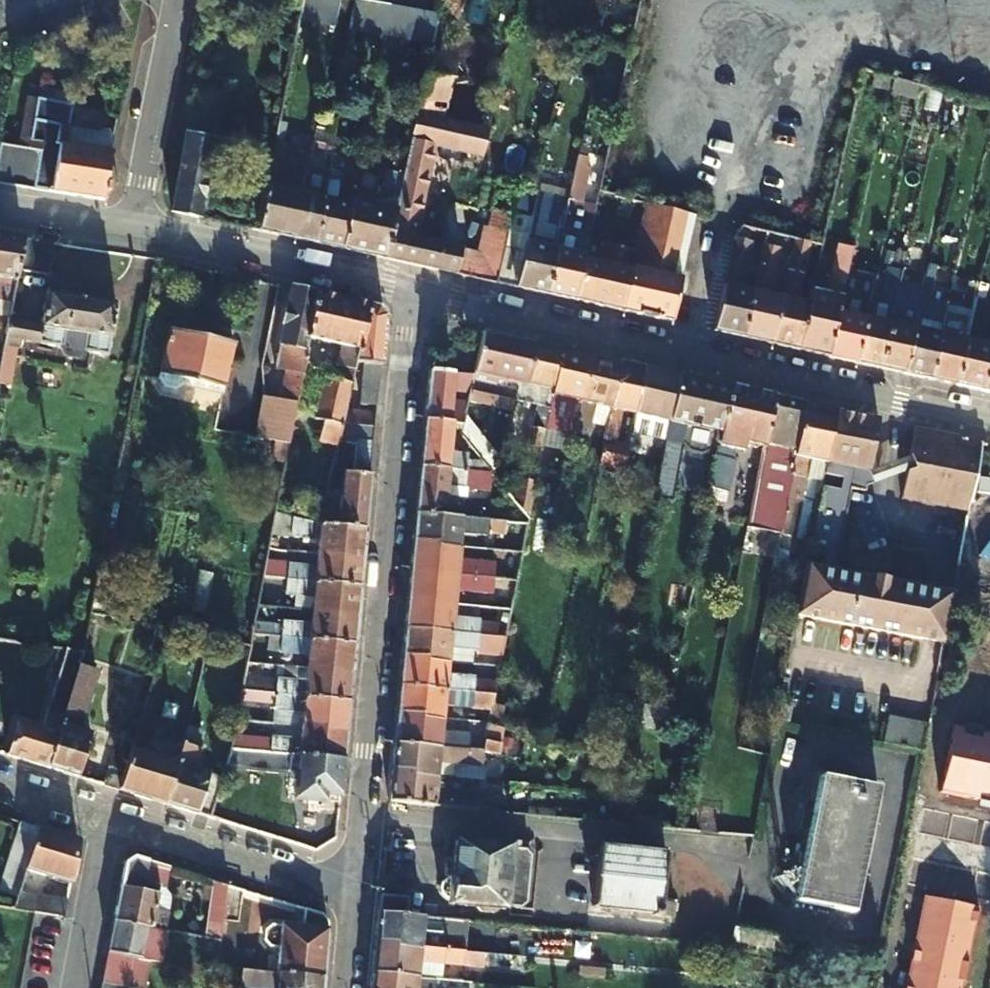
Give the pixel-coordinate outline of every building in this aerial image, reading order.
[(339,0),(301,0),(297,19),(315,23),(334,26),(339,0)] [(383,36),(383,34),(389,5),(369,1),(364,0),(354,0),(348,29),(363,32),(383,36)] [(406,8),(389,5),(383,34),(417,41),(429,43),(435,14),(423,12),(406,8)] [(171,211),(202,218),(207,187),(203,186),(210,140),(209,139),(213,117),(207,117),(211,97),(209,97),(211,87),(197,84),(171,211)] [(39,98),(65,103),(67,91),(41,87),(39,98)] [(21,137),(32,139),(35,121),(59,124),(67,125),(71,104),(39,99),(27,97),(21,137)] [(453,273),(458,248),(417,237),(436,148),(479,158),(484,129),(414,114),(406,155),(386,255),(385,258),(398,261),(453,273)] [(41,140),(33,189),(102,200),(109,151),(66,144),(69,125),(67,125),(59,124),(35,121),(32,139),(41,140)] [(109,151),(112,132),(69,125),(66,144),(109,151)] [(299,161),(305,163),(311,136),(301,134),(298,150),(301,151),(299,161)] [(32,139),(21,137),(19,146),(0,144),(0,184),(24,188),(33,189),(41,140),(32,139)] [(290,234),(299,193),(285,190),(290,168),(285,166),(290,141),(274,138),(257,227),(257,229),(290,237),(290,234)] [(386,255),(406,155),(398,153),(391,183),(386,182),(383,197),(377,196),(375,204),(349,199),(340,245),(339,248),(385,258),(386,255)] [(290,237),(313,242),(314,239),(327,175),(331,158),(321,156),(316,177),(303,175),(299,193),(290,234),(290,237)] [(331,158),(327,175),(338,178),(342,161),(331,158)] [(349,199),(357,164),(342,161),(338,178),(327,175),(314,239),(313,242),(339,248),(340,245),(349,199)] [(535,193),(531,212),(528,223),(548,227),(554,197),(535,193)] [(644,203),(611,195),(597,260),(582,256),(573,296),(572,299),(619,310),(644,203)] [(559,231),(566,200),(554,197),(548,227),(528,223),(527,231),(515,284),(514,287),(545,294),(546,290),(558,238),(559,231)] [(576,202),(566,200),(559,231),(558,238),(546,290),(545,294),(572,299),(573,296),(582,256),(586,238),(569,235),(576,202)] [(644,203),(619,310),(670,321),(695,213),(644,203)] [(531,212),(511,208),(500,257),(499,262),(495,282),(514,287),(515,284),(527,231),(528,223),(531,212)] [(19,265),(23,240),(24,238),(0,234),(0,298),(12,301),(19,265)] [(47,269),(52,242),(24,238),(23,240),(19,265),(47,269)] [(741,334),(751,291),(738,287),(748,242),(732,238),(711,330),(741,337),(741,334)] [(798,347),(808,304),(795,301),(808,246),(792,241),(779,298),(769,340),(768,343),(797,350),(798,347)] [(762,244),(751,291),(741,334),(741,337),(768,343),(769,340),(779,298),(768,294),(778,248),(762,244)] [(812,290),(808,304),(798,347),(797,350),(826,356),(827,353),(837,311),(851,247),(836,244),(824,293),(812,290)] [(499,262),(500,257),(458,248),(453,273),(495,282),(499,262)] [(855,359),(854,363),(878,368),(879,365),(905,255),(895,252),(891,268),(885,266),(880,290),(884,291),(882,304),(870,302),(855,359)] [(879,365),(878,368),(902,373),(903,371),(917,311),(904,308),(912,270),(916,271),(919,258),(905,255),(879,365)] [(139,272),(154,275),(156,262),(157,259),(156,259),(143,257),(139,272)] [(929,376),(945,313),(926,309),(934,269),(927,267),(917,311),(914,328),(903,371),(902,373),(928,379),(929,376)] [(870,302),(875,278),(861,275),(852,314),(837,311),(827,353),(826,356),(854,363),(855,359),(870,302)] [(294,403),(306,339),(314,296),(315,293),(290,288),(274,369),(282,372),(277,399),(291,402),(294,403)] [(946,305),(972,312),(974,299),(975,297),(950,292),(946,305)] [(10,385),(16,348),(19,348),(20,341),(59,349),(62,357),(76,359),(83,351),(107,356),(114,304),(46,293),(40,325),(9,319),(9,322),(6,338),(0,372),(0,384),(10,385)] [(314,296),(306,339),(341,346),(337,368),(341,369),(339,380),(321,376),(312,418),(321,420),(313,453),(332,458),(340,425),(342,425),(342,423),(345,410),(351,383),(350,383),(354,362),(353,362),(355,350),(357,349),(366,308),(367,305),(315,293),(314,296)] [(972,312),(989,316),(989,303),(974,299),(972,312)] [(353,362),(354,362),(361,364),(357,404),(376,406),(385,316),(375,307),(367,305),(366,308),(357,349),(355,350),(353,362)] [(928,379),(955,385),(956,382),(965,340),(970,320),(945,313),(929,376),(928,379)] [(183,383),(220,389),(231,342),(169,330),(156,380),(162,389),(174,391),(182,386),(183,383)] [(535,346),(536,344),(484,333),(472,377),(469,390),(466,402),(510,411),(513,400),(517,384),(525,385),(535,346)] [(980,391),(981,388),(989,350),(989,345),(965,340),(956,382),(955,385),(980,391)] [(517,384),(513,400),(536,407),(531,428),(544,431),(544,427),(550,395),(559,352),(559,349),(536,344),(535,346),(525,385),(517,384)] [(554,429),(544,427),(544,431),(543,438),(549,440),(548,446),(570,452),(573,433),(573,432),(589,359),(590,356),(559,349),(559,352),(550,395),(568,399),(562,423),(555,422),(554,429)] [(980,391),(989,393),(989,350),(981,388),(980,391)] [(620,363),(590,356),(589,359),(573,432),(573,433),(587,437),(591,422),(606,426),(619,365),(620,363)] [(621,412),(634,414),(645,368),(620,363),(619,365),(606,426),(597,465),(621,469),(626,446),(614,442),(621,412)] [(645,368),(634,414),(667,422),(677,375),(645,368)] [(460,425),(466,402),(451,399),(452,389),(469,390),(472,377),(429,373),(424,422),(427,422),(451,424),(460,425)] [(677,375),(667,422),(664,440),(661,453),(669,455),(672,440),(678,441),(685,450),(698,452),(708,447),(716,448),(731,387),(677,375)] [(716,448),(707,488),(724,492),(731,461),(728,461),(732,449),(742,451),(744,442),(763,447),(773,400),(774,397),(731,387),(716,448)] [(277,399),(263,396),(255,438),(286,445),(294,403),(291,402),(277,399)] [(772,570),(779,532),(804,407),(805,404),(774,397),(773,400),(763,447),(746,525),(763,529),(755,566),(772,570)] [(804,407),(779,532),(791,535),(808,460),(826,464),(837,414),(838,411),(805,404),(804,407)] [(374,428),(375,413),(345,410),(342,423),(342,425),(371,428),(374,428)] [(942,644),(952,593),(836,568),(853,490),(864,491),(865,485),(871,484),(868,470),(878,420),(862,416),(838,411),(837,414),(826,464),(795,616),(942,644)] [(427,422),(424,422),(420,467),(422,467),(464,471),(465,455),(448,452),(451,424),(427,422)] [(530,502),(530,499),(543,438),(544,431),(531,428),(527,427),(511,500),(527,520),(530,502)] [(980,446),(980,443),(915,428),(910,455),(915,469),(907,472),(902,499),(967,511),(980,446)] [(364,529),(373,434),(356,434),(354,446),(345,447),(338,512),(337,526),(361,529),(364,529)] [(422,467),(420,467),(416,515),(419,515),(442,517),(444,487),(477,490),(479,473),(464,471),(422,467)] [(317,523),(337,526),(338,512),(320,509),(317,521),(316,523),(317,523)] [(416,542),(457,546),(458,534),(486,537),(486,535),(503,536),(505,522),(442,517),(419,515),(416,515),(413,542),(416,542)] [(974,585),(988,520),(966,516),(952,581),(974,585)] [(361,529),(337,526),(317,523),(316,523),(291,517),(288,536),(315,539),(313,553),(358,556),(361,557),(364,529),(361,529)] [(413,571),(499,579),(500,567),(483,566),(483,563),(455,559),(457,546),(416,542),(413,542),(411,571),(413,571)] [(358,556),(313,553),(312,566),(286,564),(285,566),(264,565),(261,578),(264,578),(356,585),(359,586),(361,557),(358,556)] [(411,600),(451,604),(452,591),(481,594),(481,592),(497,593),(499,579),(413,571),(411,571),(408,599),(411,600)] [(261,578),(259,588),(283,590),(283,595),(309,598),(308,610),(353,614),(356,615),(359,586),(356,585),(264,578),(261,578)] [(667,597),(688,602),(691,589),(669,585),(667,597)] [(408,628),(494,637),(496,626),(478,623),(478,620),(449,617),(451,604),(411,600),(408,599),(405,628),(408,628)] [(354,643),(356,615),(353,614),(308,610),(307,624),(280,623),(278,637),(351,643),(354,643)] [(492,650),(494,637),(408,628),(405,628),(402,657),(405,657),(424,659),(445,661),(447,648),(475,652),(475,648),(492,650)] [(248,647),(248,649),(304,654),(303,668),(348,672),(351,672),(354,643),(351,643),(278,637),(254,635),(251,634),(248,647)] [(8,756),(46,767),(47,765),(76,667),(80,655),(81,653),(66,650),(41,728),(19,723),(8,756)] [(405,657),(402,657),(400,685),(403,685),(489,694),(492,694),(494,682),(472,680),(472,677),(444,674),(445,665),(424,663),(424,662),(424,659),(405,657)] [(46,767),(77,777),(90,735),(76,730),(94,672),(76,667),(47,765),(46,767)] [(348,672),(303,668),(302,681),(274,679),(272,694),(346,701),(348,702),(351,672),(348,672)] [(400,714),(440,718),(441,707),(488,711),(492,694),(489,694),(403,685),(400,685),(397,713),(400,714)] [(240,691),(238,701),(272,704),(271,709),(299,712),(298,726),(343,731),(346,731),(348,702),(346,701),(272,694),(243,692),(240,691)] [(481,750),(483,740),(467,737),(467,734),(439,731),(440,718),(400,714),(397,713),(395,742),(397,742),(481,750)] [(887,714),(883,742),(897,744),(920,748),(922,749),(928,722),(887,714)] [(955,722),(940,790),(989,802),(989,730),(955,722)] [(486,725),(483,740),(481,750),(480,753),(496,755),(502,730),(502,729),(488,725),(486,725)] [(343,731),(298,726),(296,740),(268,738),(267,751),(341,757),(343,757),(346,731),(343,731)] [(162,803),(209,817),(209,815),(223,769),(208,764),(205,771),(193,767),(198,750),(194,748),(199,731),(186,727),(175,762),(163,800),(162,803)] [(395,772),(436,776),(436,763),(478,766),(480,753),(481,750),(397,742),(395,742),(392,772),(395,772)] [(229,747),(224,765),(287,772),(286,780),(290,780),(289,779),(293,779),(291,799),(313,801),(315,792),(340,794),(343,757),(341,757),(267,751),(232,748),(229,747)] [(163,800),(175,762),(130,748),(128,755),(118,786),(117,789),(162,803),(163,800)] [(102,785),(117,789),(118,786),(128,755),(113,751),(102,785)] [(436,789),(436,776),(395,772),(392,772),(389,802),(392,802),(475,809),(477,793),(436,789)] [(820,775),(794,901),(849,912),(875,787),(820,775)] [(7,864),(24,869),(36,830),(37,827),(20,822),(7,864)] [(78,840),(37,827),(36,830),(24,869),(66,884),(69,885),(78,840)] [(449,871),(445,906),(506,912),(506,907),(519,909),(525,905),(530,857),(525,851),(511,849),(511,845),(456,841),(452,871),(449,871)] [(667,855),(599,847),(592,905),(660,913),(667,855)] [(160,930),(164,931),(167,914),(153,911),(155,897),(161,898),(168,868),(134,858),(125,864),(114,922),(116,922),(149,928),(160,930)] [(17,892),(24,869),(7,864),(0,885),(0,890),(16,895),(17,892)] [(217,942),(220,942),(228,888),(229,885),(217,882),(208,940),(217,942)] [(62,919),(66,900),(17,892),(16,895),(12,910),(62,919)] [(382,912),(408,915),(408,912),(409,896),(384,894),(381,894),(379,912),(382,912)] [(926,900),(907,987),(962,987),(979,911),(926,900)] [(323,915),(303,909),(297,928),(269,925),(262,931),(261,941),(268,948),(279,948),(276,974),(321,977),(323,978),(329,922),(323,915)] [(379,943),(462,951),(464,939),(422,932),(424,916),(408,915),(382,912),(379,912),(376,942),(379,943)] [(125,987),(142,987),(147,961),(158,962),(164,931),(160,930),(149,928),(116,922),(114,922),(101,987),(125,987)] [(376,942),(373,972),(376,973),(417,977),(419,964),(461,966),(462,951),(379,943),(376,942)] [(323,978),(321,977),(276,974),(242,971),(239,987),(248,987),(323,987),(323,978)] [(417,977),(376,973),(373,972),(372,987),(416,987),(417,977)]
